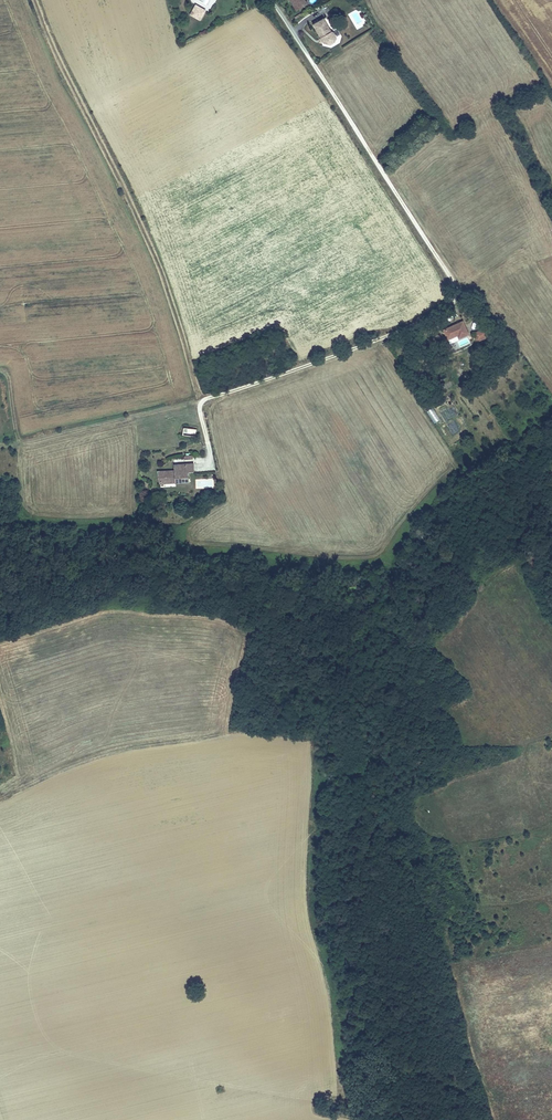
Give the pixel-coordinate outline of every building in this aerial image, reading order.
[(295,5),(299,10),(310,3),(308,0),(303,0),(295,5)] [(198,4),(192,14),(203,20),(208,10),(198,4)] [(324,14),(314,21),(325,37),(332,39),(336,36),(338,31),(335,27),(332,26),(324,14)] [(470,332),(464,320),(446,329),(450,338),(458,334),(458,333),(459,332),(461,336),(470,332)] [(495,331),(491,325),(480,330),(483,337),(495,331)] [(452,342),(460,338),(461,336),(459,332),(458,333),(458,334),(450,338),(452,342)] [(435,424),(441,420),(433,408),(427,412),(435,424)] [(158,474),(155,475),(156,484),(190,481),(189,470),(195,470),(194,462),(170,463),(170,468),(158,468),(158,474)]
